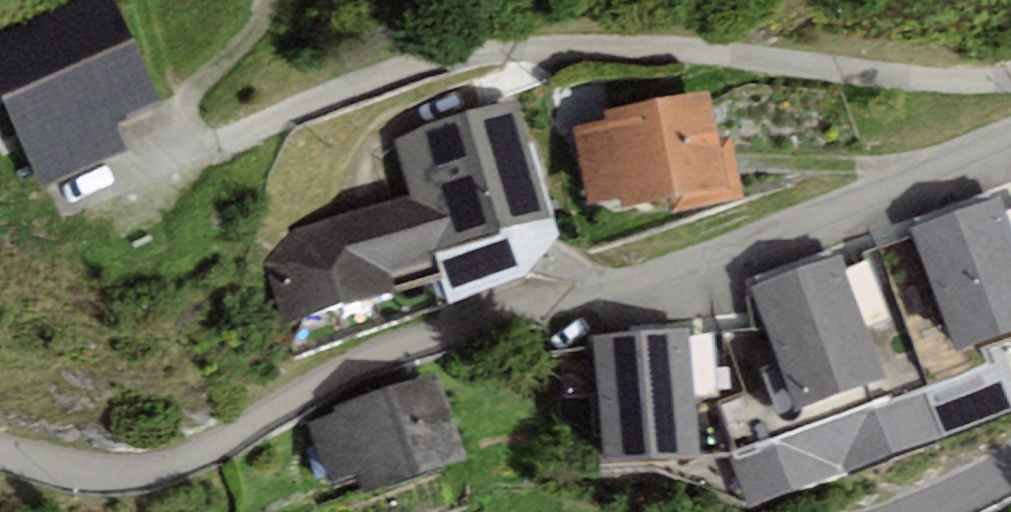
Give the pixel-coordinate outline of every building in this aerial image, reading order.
[(0,33),(0,94),(45,188),(129,148),(118,125),(165,102),(116,0),(69,0),(0,33)] [(607,118),(575,125),(590,199),(622,193),(624,205),(671,195),(674,209),(745,194),(733,133),(723,135),(712,86),(605,108),(607,118)] [(409,192),(293,228),(267,267),(284,324),(442,275),(450,299),(529,275),(514,226),(553,214),(518,101),(470,108),(428,121),(393,139),(409,192)] [(913,228),(945,319),(956,349),(984,339),(1010,329),(1010,218),(1003,196),(913,228)] [(560,237),(553,214),(514,226),(529,275),(560,237)] [(842,255),(752,288),(785,378),(796,410),(887,377),(875,345),(842,255)] [(785,378),(719,403),(736,447),(729,450),(750,505),(938,435),(920,387),(992,360),(986,346),(984,339),(956,349),(945,319),(875,345),(887,377),(796,410),(785,378)] [(691,329),(596,335),(604,459),(699,453),(691,329)] [(986,346),(992,360),(920,387),(938,435),(1010,410),(1010,368),(1000,340),(986,346)] [(336,411),(309,420),(331,483),(359,473),(365,492),(470,455),(440,369),(334,407),(336,411)]
